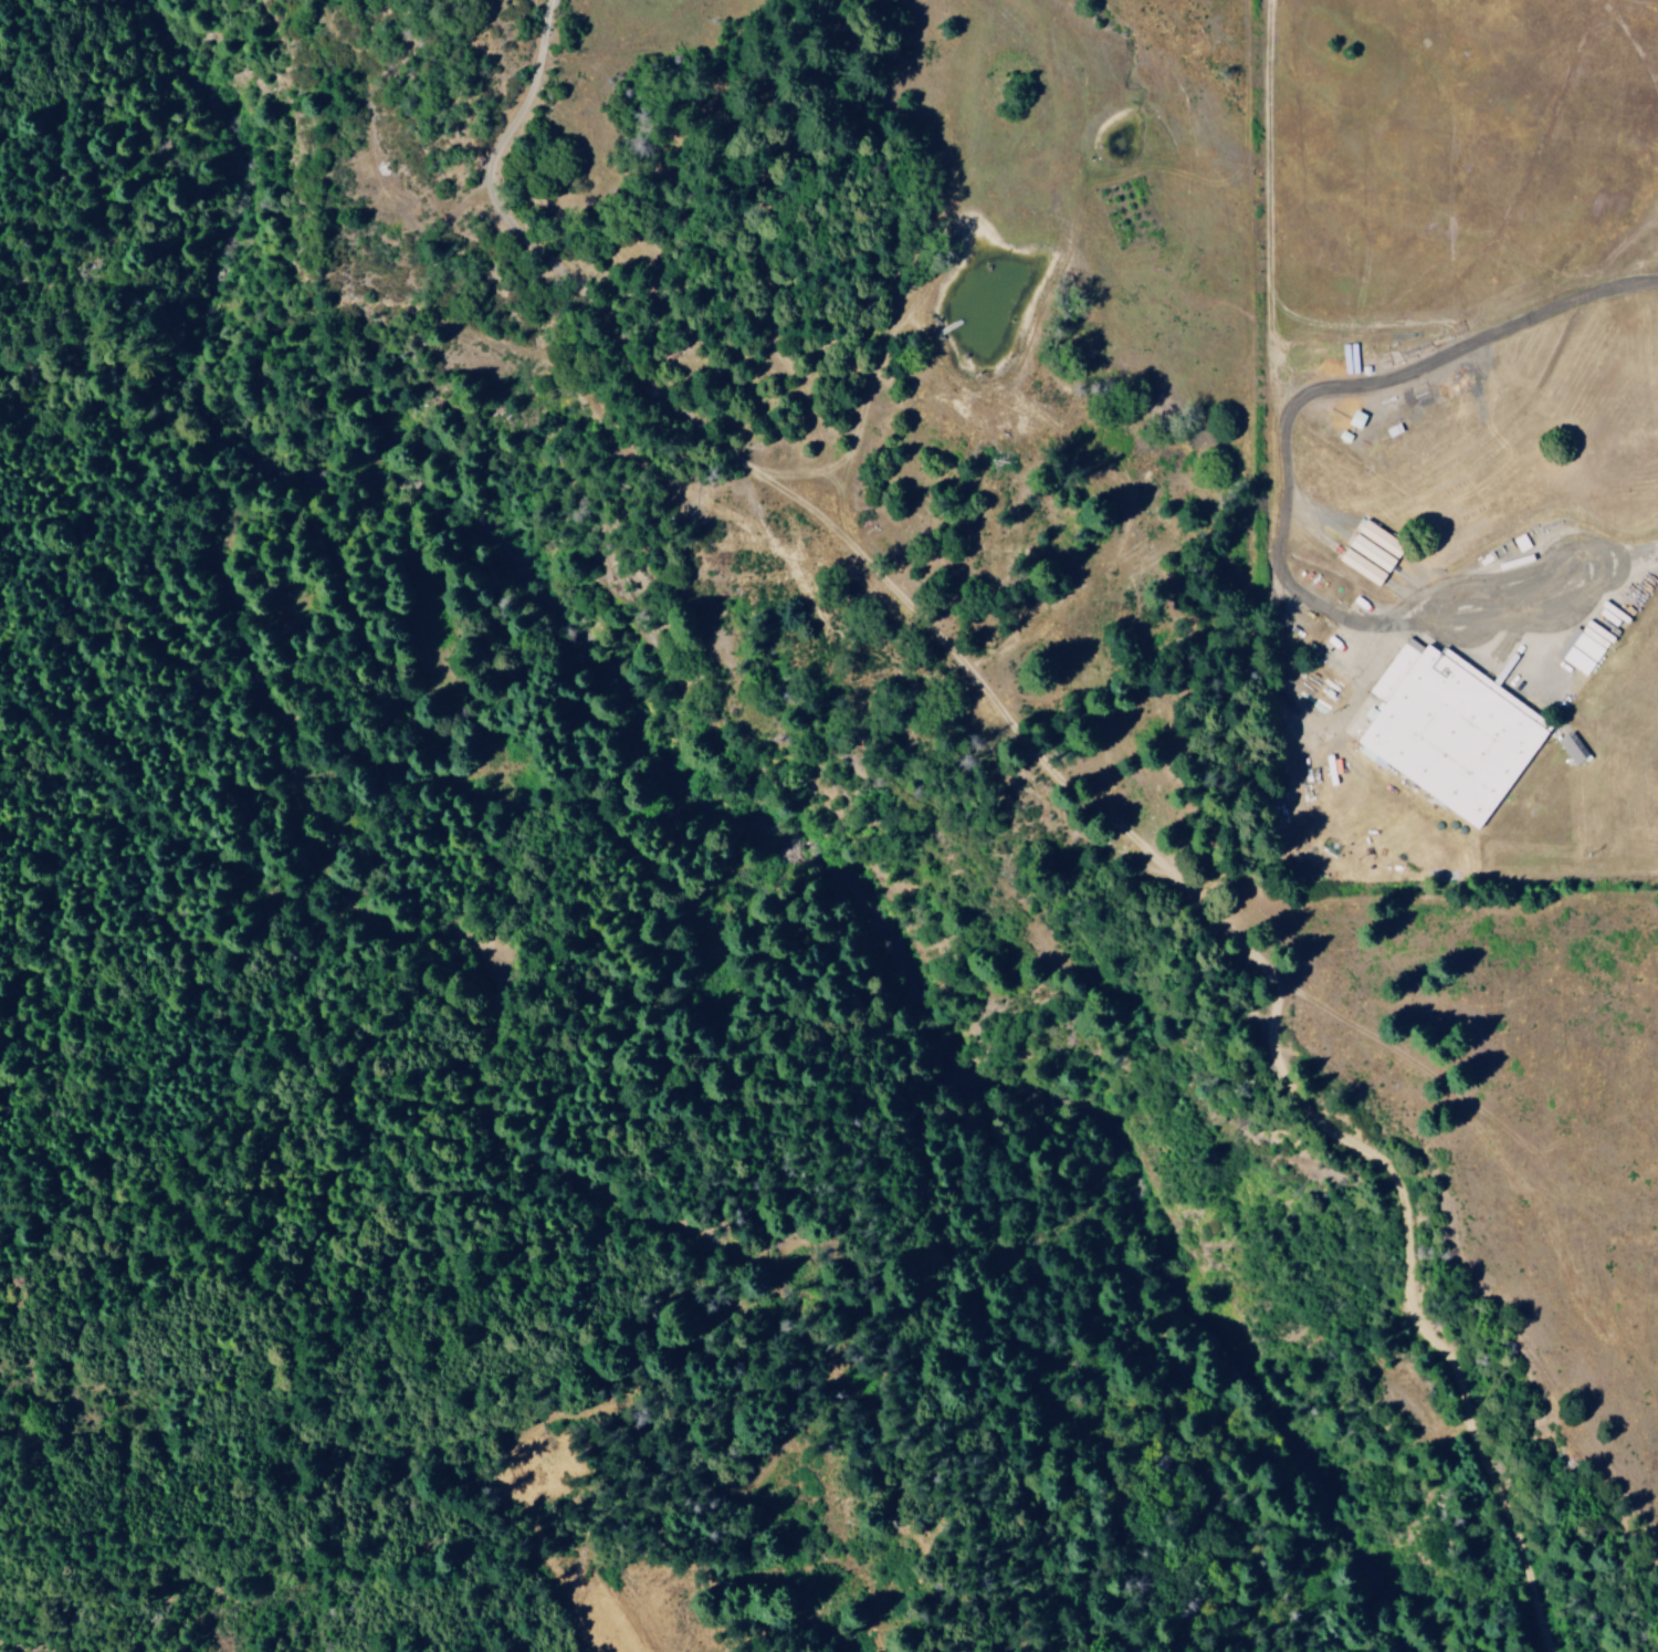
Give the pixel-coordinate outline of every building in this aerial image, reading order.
[(1346,561),(1385,585),(1407,550),(1379,532),(1383,527),(1371,520),(1346,561)] [(1557,720),(1447,651),(1432,642),(1426,652),(1408,640),(1375,693),(1383,697),(1371,716),(1377,720),(1359,749),(1374,758),(1376,756),(1491,827),(1557,720)] [(1575,765),(1591,756),(1576,729),(1560,738),(1575,765)]
